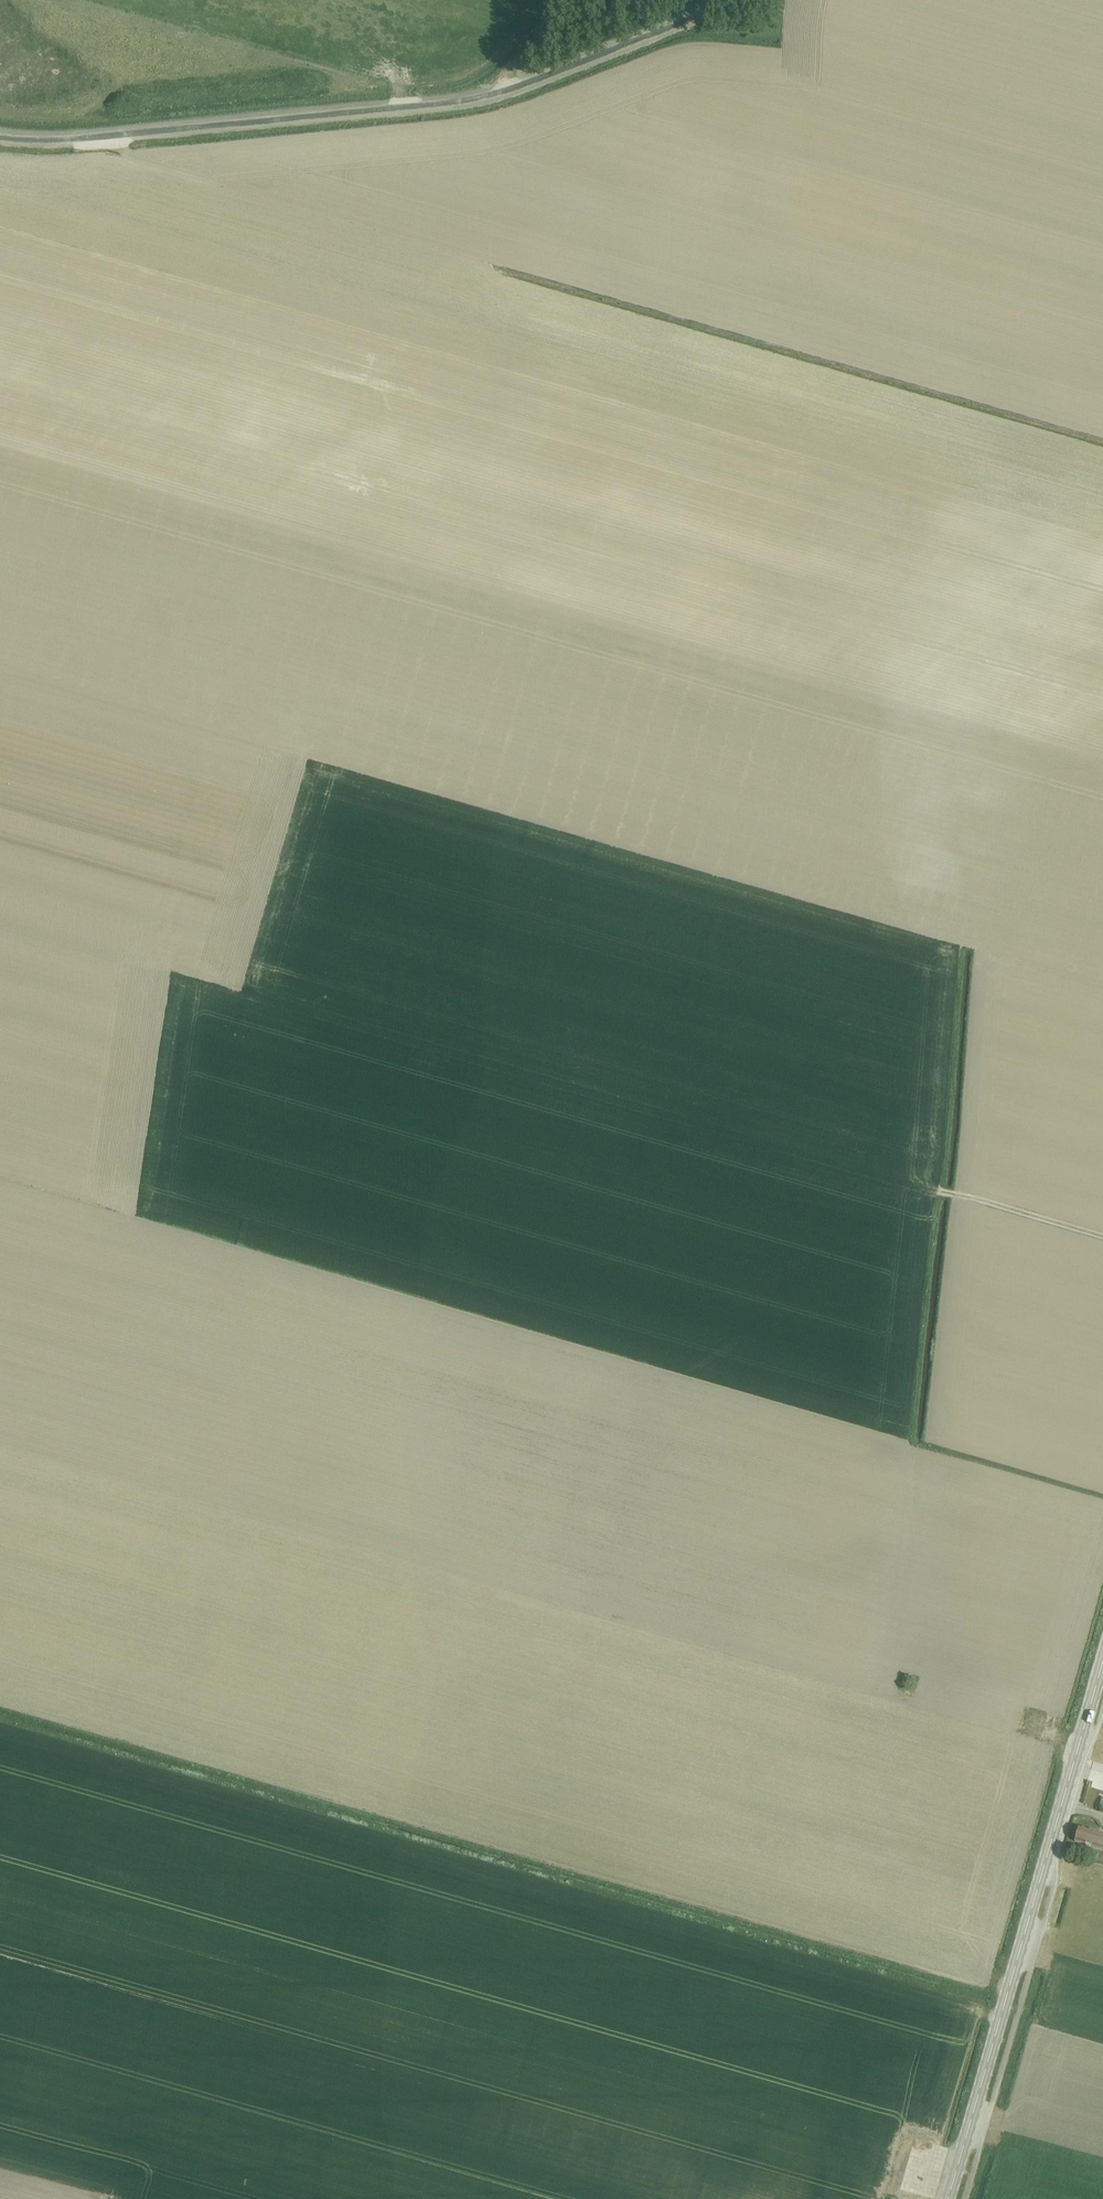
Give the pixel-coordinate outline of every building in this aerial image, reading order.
[(905,1676),(902,1689),(911,1691),(914,1678),(905,1676)] [(1080,1828),(1076,1842),(1087,1846),(1086,1847),(1091,1849),(1093,1847),(1102,1850),(1102,1835),(1080,1828)]
